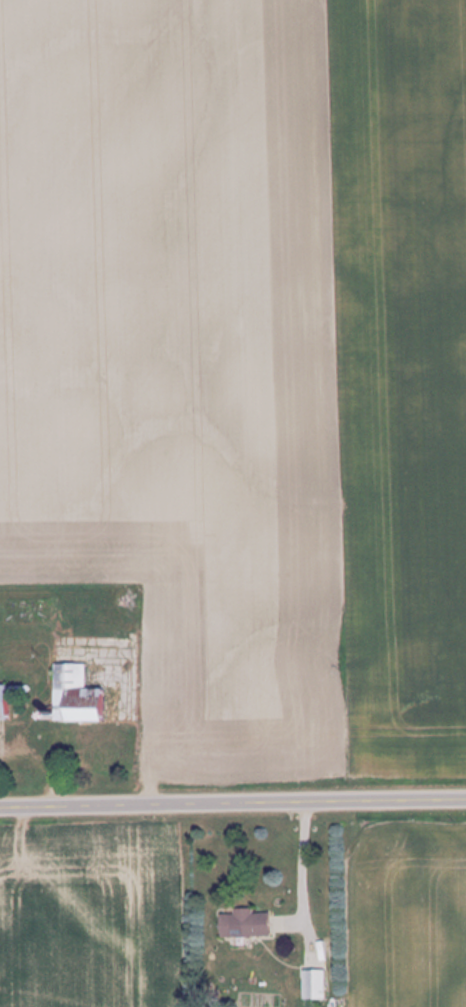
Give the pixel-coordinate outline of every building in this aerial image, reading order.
[(52,722),(98,723),(98,689),(84,689),(84,664),(52,664),(52,722)] [(219,937),(268,937),(268,911),(219,911),(219,937)]
